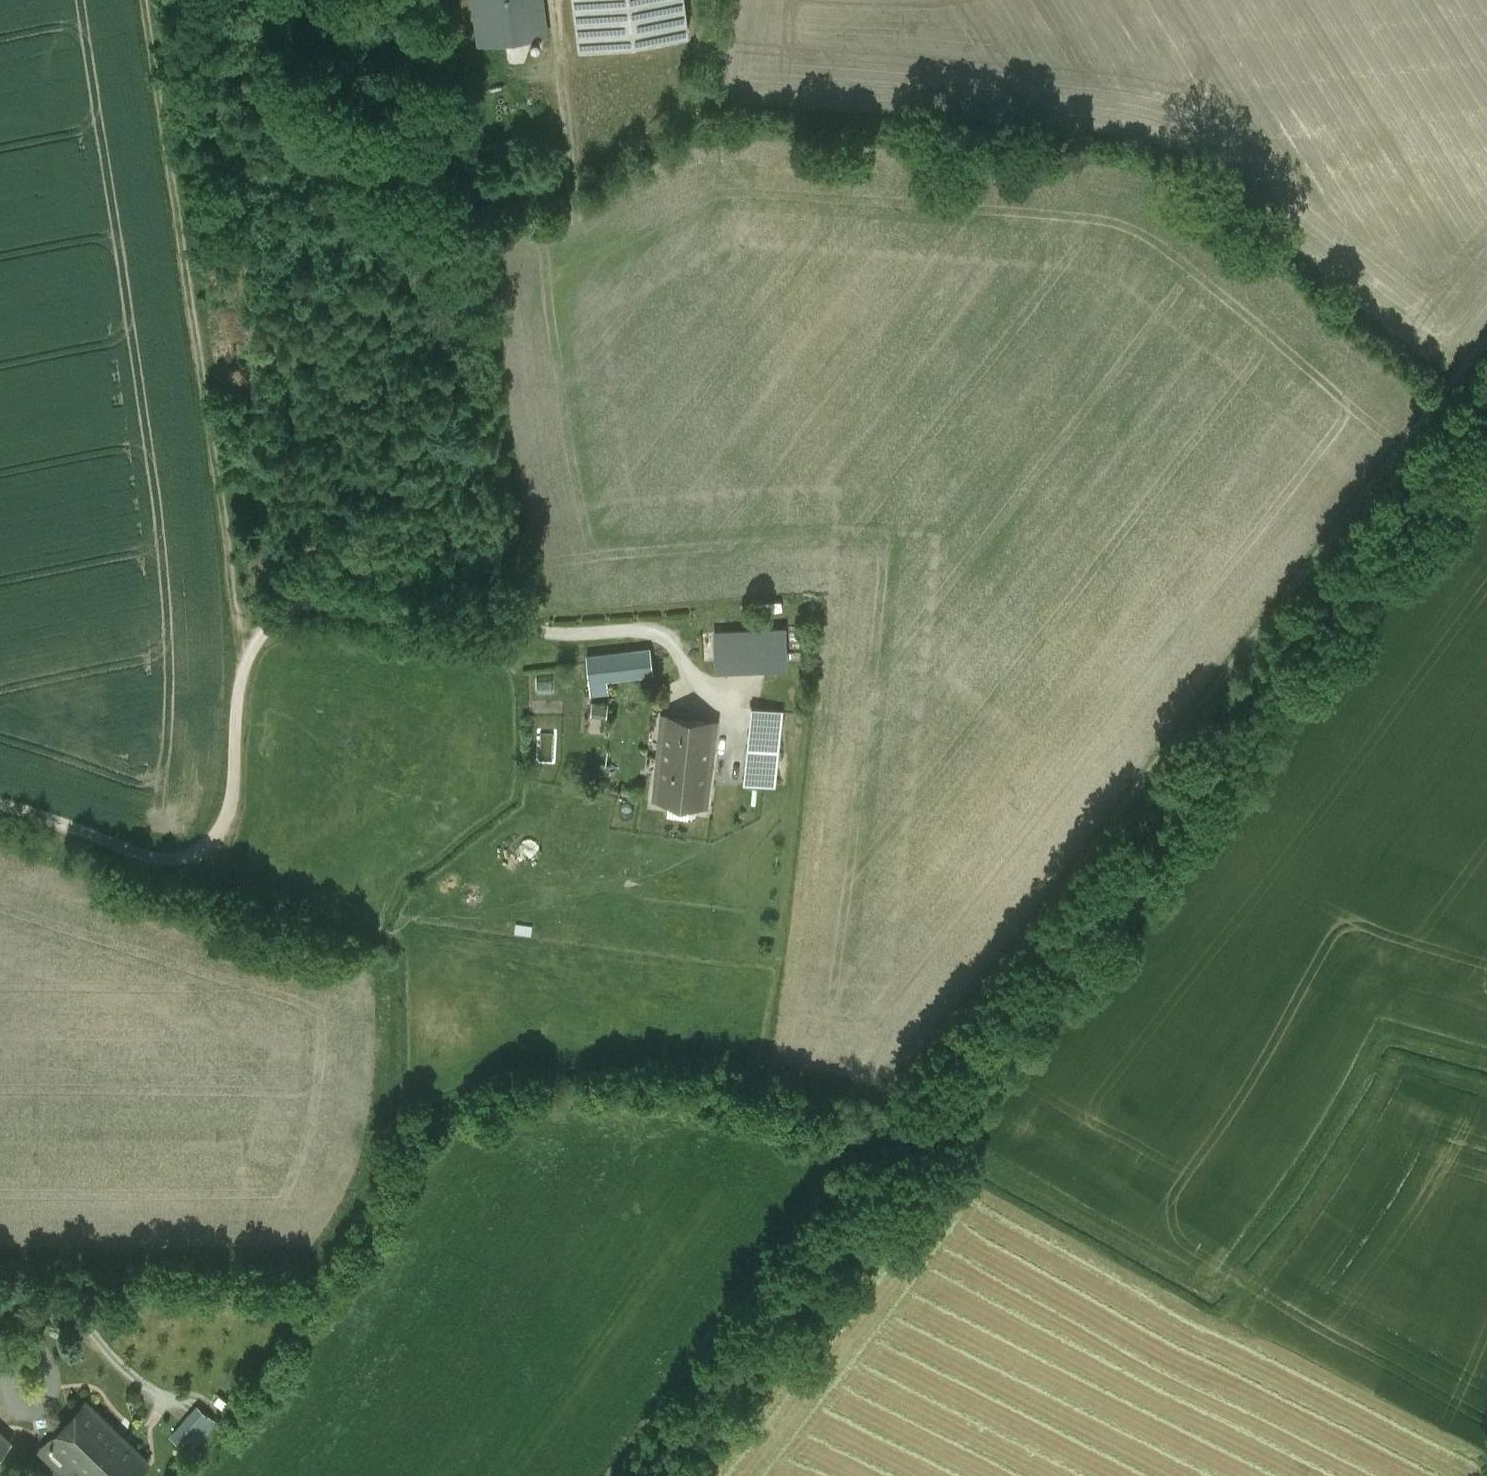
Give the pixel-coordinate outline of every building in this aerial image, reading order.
[(481,43),(545,35),(540,0),(476,0),(481,43)] [(579,44),(688,30),(684,0),(573,0),(579,44)] [(738,618),(716,619),(717,633),(739,632),(738,618)] [(805,623),(788,624),(789,630),(790,662),(806,662),(805,623)] [(739,632),(717,633),(718,665),(790,662),(789,630),(739,632)] [(648,651),(584,660),(589,697),(606,694),(605,685),(652,679),(648,651)] [(608,708),(594,707),(594,716),(608,717),(608,708)] [(778,710),(751,708),(749,749),(775,751),(776,741),(778,710)] [(715,723),(663,716),(653,795),(705,802),(715,723)] [(539,759),(558,760),(559,730),(540,729),(539,759)] [(775,751),(749,749),(747,783),(766,784),(774,784),(775,751)] [(200,1403),(173,1434),(198,1456),(225,1425),(200,1403)] [(87,1405),(49,1443),(75,1469),(82,1475),(138,1475),(148,1466),(87,1405)] [(0,1437),(0,1458),(10,1447),(0,1437)] [(49,1443),(37,1455),(57,1475),(68,1475),(75,1469),(49,1443)]
